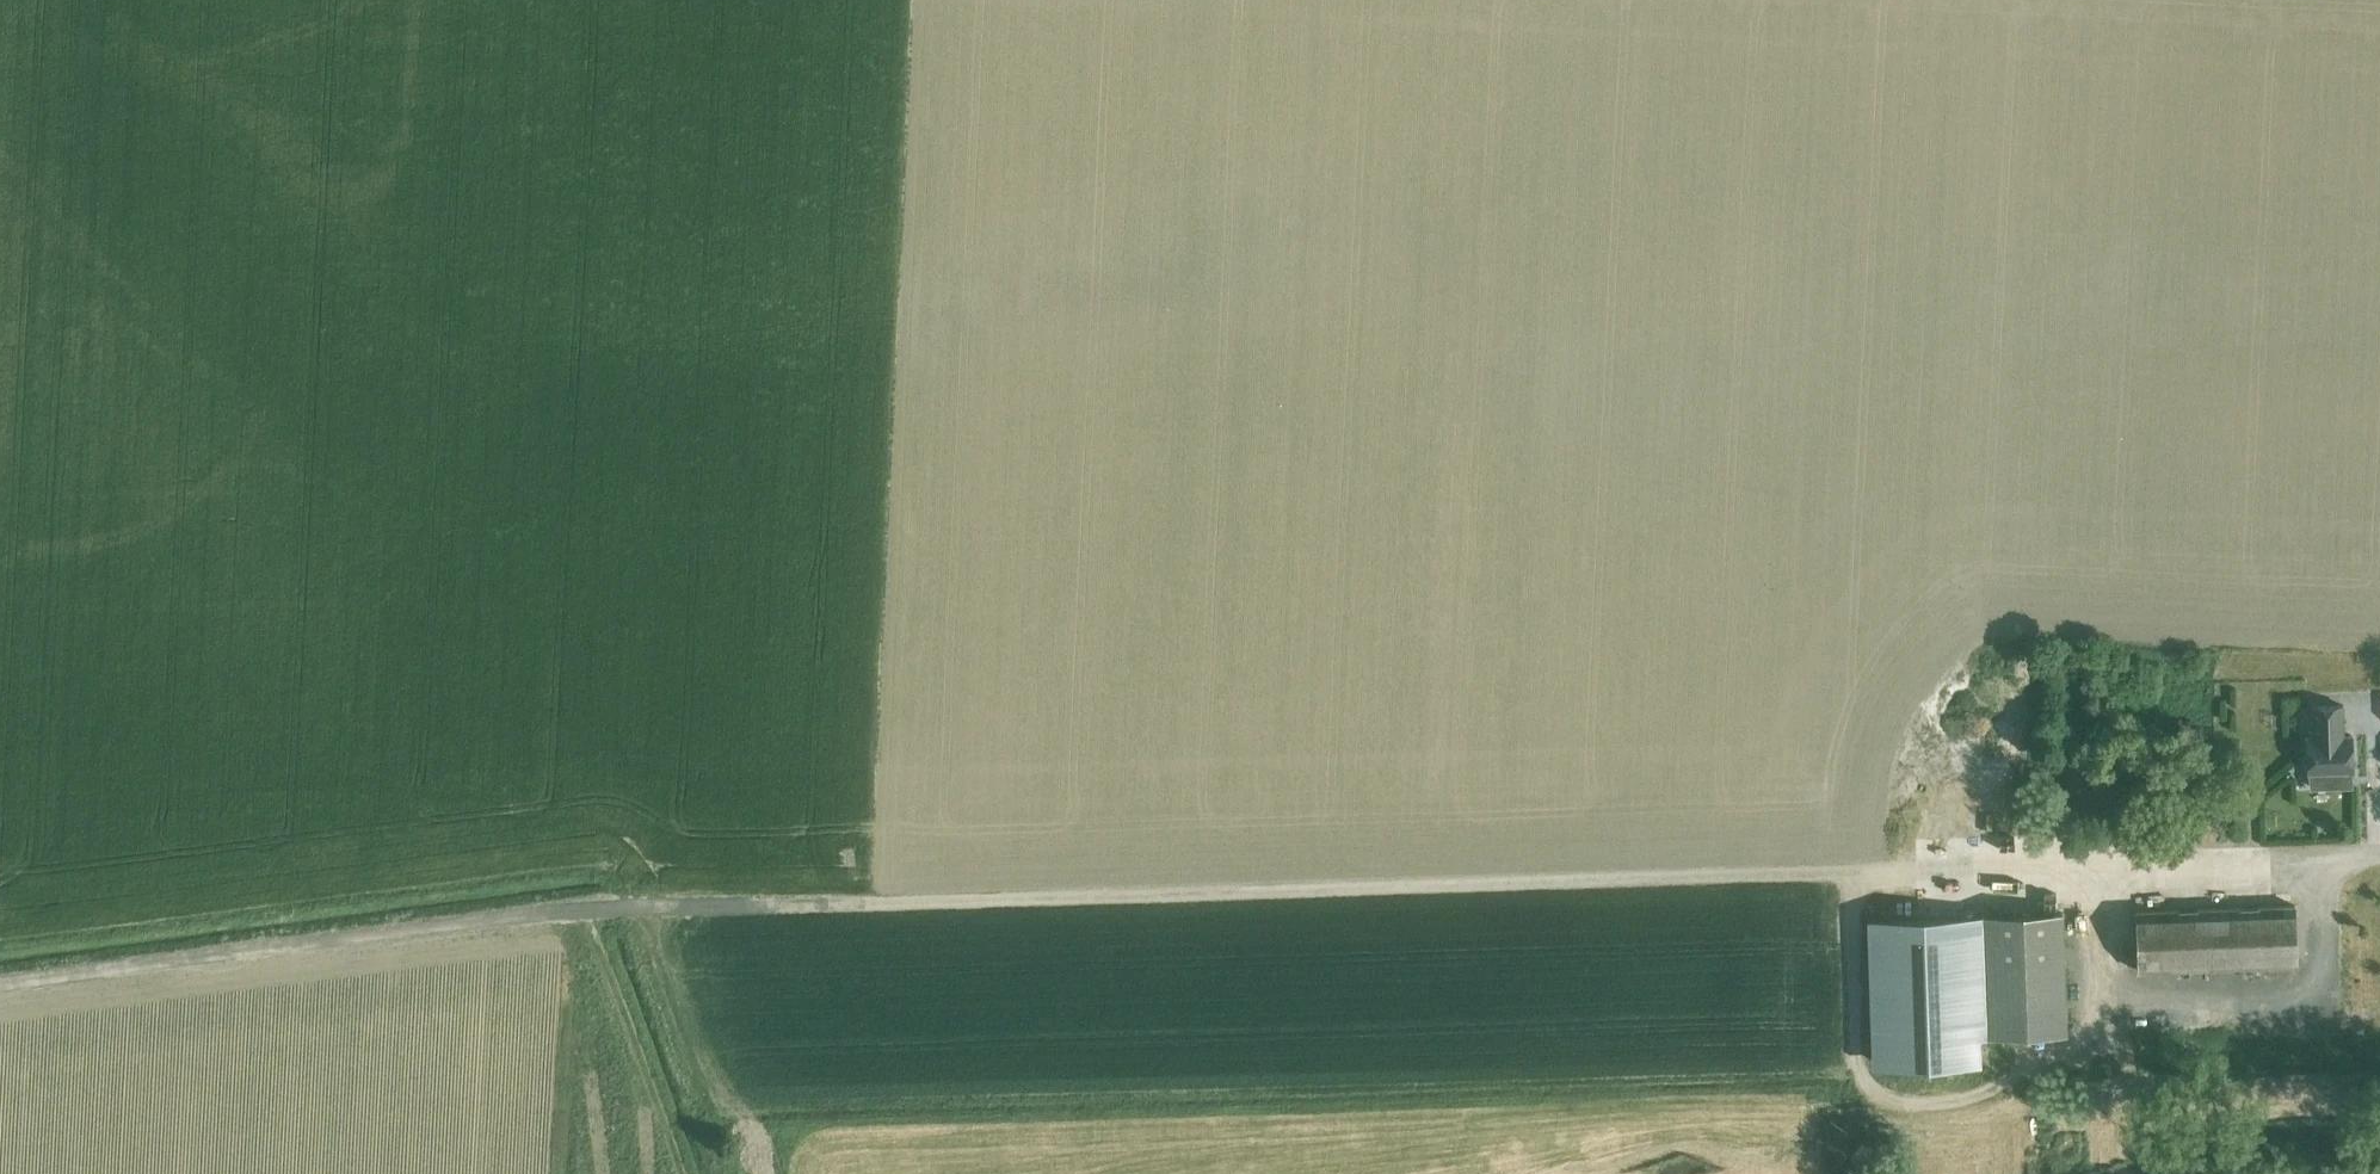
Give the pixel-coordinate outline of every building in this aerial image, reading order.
[(2308,773),(2353,772),(2352,735),(2344,735),(2343,705),(2312,706),(2313,736),(2307,736),(2308,773)] [(2138,970),(2297,965),(2295,905),(2135,910),(2138,970)] [(2073,912),(1985,915),(1988,1035),(2076,1032),(2073,912)] [(1985,915),(1873,919),(1878,1062),(1989,1058),(1988,1035),(1985,915)]
